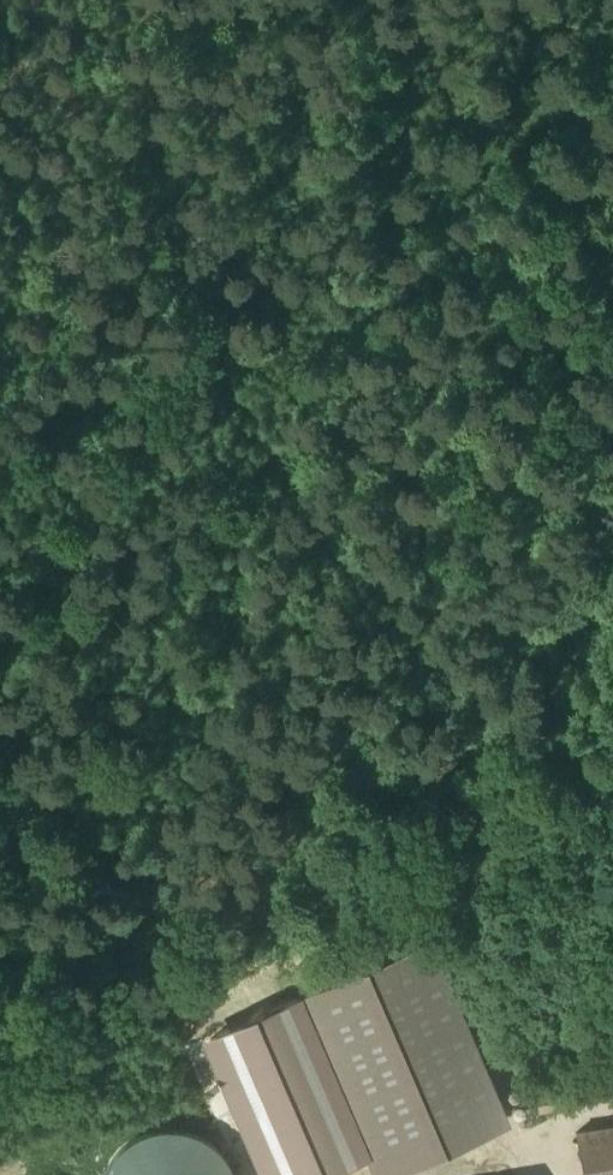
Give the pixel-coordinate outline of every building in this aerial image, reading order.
[(431,940),(297,998),(374,1174),(381,1174),(509,1120),(431,940)] [(534,1103),(537,1112),(566,1104),(564,1094),(534,1103)] [(231,1169),(224,1157),(214,1146),(203,1138),(190,1132),(177,1128),(163,1128),(149,1130),(136,1135),(124,1143),(114,1153),(107,1164),(102,1174),(233,1174),(231,1169)] [(581,1174),(612,1174),(612,1129),(575,1134),(581,1174)]
